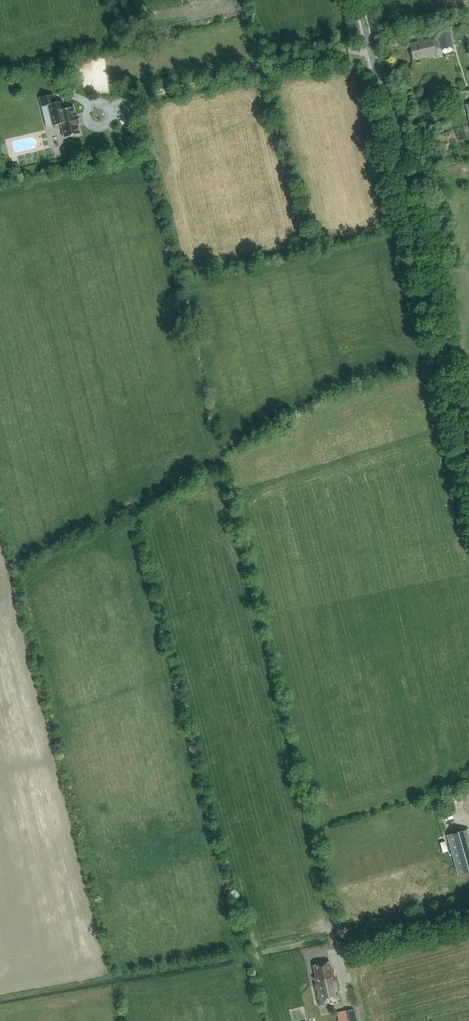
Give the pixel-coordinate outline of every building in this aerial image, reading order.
[(436,31),(438,39),(429,41),(429,40),(410,45),(414,61),(434,56),(435,57),(443,55),(441,47),(452,45),(448,28),(436,31)] [(40,98),(42,106),(48,105),(53,126),(61,124),(64,137),(80,133),(78,125),(81,124),(79,115),(77,116),(75,107),(66,109),(64,101),(56,103),(54,94),(40,98)] [(125,137),(128,152),(140,150),(137,135),(125,137)] [(468,870),(468,841),(466,830),(447,835),(458,874),(468,870)] [(329,960),(312,964),(315,975),(312,976),(319,1005),(342,999),(336,974),(335,975),(334,971),(332,971),(329,960)] [(356,1016),(354,1008),(337,1011),(339,1020),(357,1020),(356,1016)]
